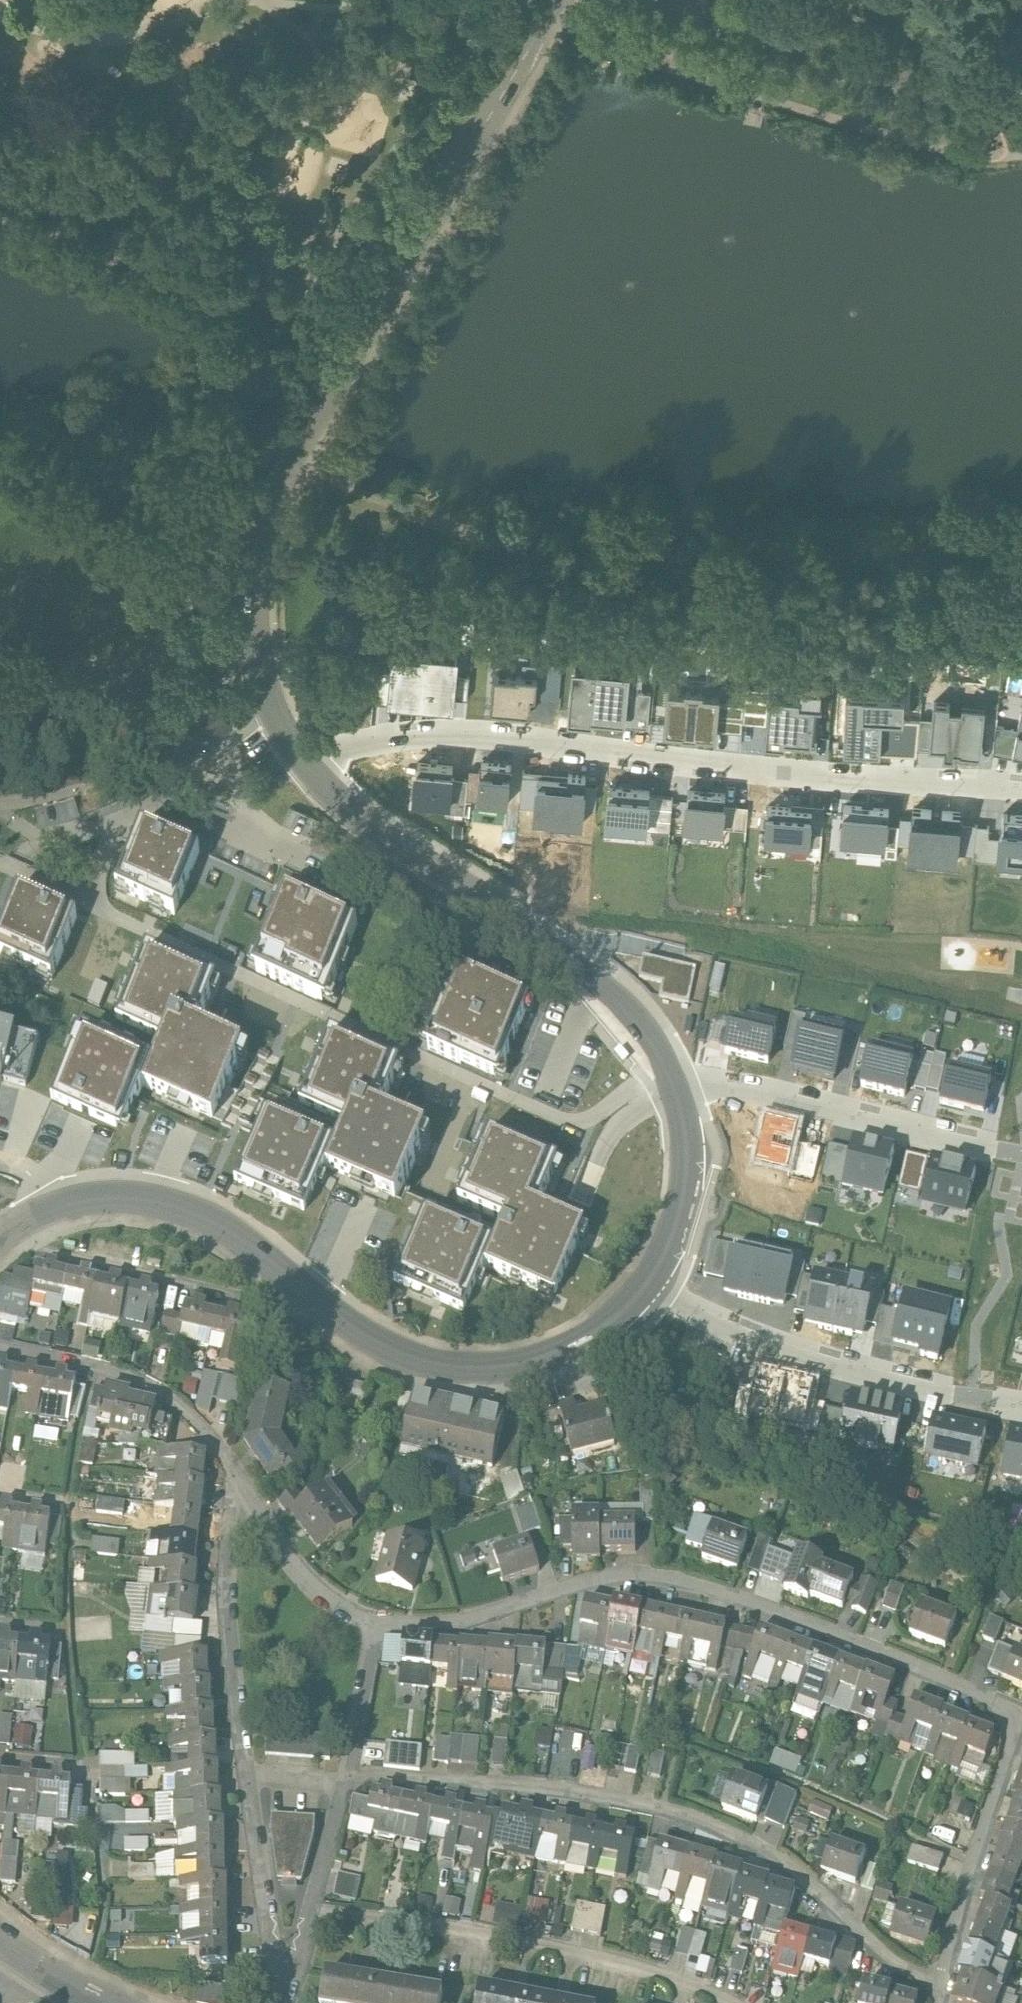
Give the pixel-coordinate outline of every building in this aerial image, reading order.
[(387,708),(455,715),(461,655),(394,648),(387,708)] [(538,679),(536,699),(560,701),(563,666),(539,664),(538,679)] [(591,719),(623,722),(627,674),(575,669),(570,722),(591,724),(591,719)] [(628,670),(627,674),(623,722),(648,724),(651,693),(641,693),(643,672),(628,670)] [(490,712),(530,715),(532,698),(536,699),(538,679),(517,677),(517,679),(493,677),(490,712)] [(746,687),(744,707),(742,724),(766,726),(769,696),(770,690),(746,687)] [(670,695),(666,734),(682,735),(682,738),(699,740),(699,737),(715,738),(716,732),(719,704),(719,699),(703,698),(703,694),(686,693),(685,696),(670,695)] [(822,695),(795,693),(794,698),(800,699),(800,704),(815,706),(812,744),(794,742),(794,748),(817,750),(822,695)] [(769,696),(766,726),(765,745),(786,747),(787,742),(794,742),(812,744),(815,706),(800,704),(800,699),(794,698),(769,696)] [(846,696),(843,752),(881,754),(883,720),(904,721),(904,719),(905,699),(846,696)] [(934,701),(932,717),(929,746),(944,748),(943,757),(954,758),(955,751),(959,752),(959,753),(981,755),(985,711),(949,708),(950,703),(934,701)] [(744,707),(719,704),(716,732),(741,734),(742,724),(744,707)] [(1021,754),(1021,706),(1017,728),(1013,752),(1021,754)] [(920,720),(918,745),(929,746),(932,717),(920,716),(920,720)] [(904,721),(883,720),(881,754),(917,756),(918,745),(920,720),(904,719),(904,721)] [(1013,752),(1017,728),(995,724),(994,748),(1013,752)] [(508,808),(511,768),(482,765),(481,774),(478,805),(508,808)] [(417,766),(414,806),(446,809),(449,809),(452,782),(453,769),(417,766)] [(466,804),(478,805),(481,774),(469,773),(468,783),(466,804)] [(536,811),(539,782),(539,778),(523,776),(520,810),(536,811)] [(568,785),(539,782),(536,811),(534,827),(582,832),(583,813),(586,789),(587,781),(568,779),(568,785)] [(466,804),(468,783),(452,782),(449,809),(446,809),(445,817),(465,819),(466,804)] [(598,791),(586,789),(583,813),(595,814),(598,791)] [(606,831),(646,834),(649,799),(649,795),(610,791),(606,831)] [(725,797),(688,793),(685,830),(722,834),(722,831),(724,807),(725,797)] [(649,799),(646,834),(670,836),(673,801),(649,799)] [(810,836),(823,837),(825,808),(792,806),(792,810),(812,812),(810,836)] [(885,848),(887,826),(889,810),(844,806),(840,844),(885,848)] [(748,810),(724,807),(722,831),(746,833),(748,810)] [(765,845),(809,848),(810,836),(812,812),(792,810),(768,808),(765,845)] [(913,809),(912,819),(909,847),(908,861),(956,866),(957,856),(960,824),(961,814),(942,813),(942,815),(931,814),(931,811),(913,809)] [(1003,815),(1001,840),(998,865),(1021,867),(1021,817),(1003,815)] [(900,819),(900,827),(898,846),(909,847),(912,819),(900,819)] [(140,823),(115,882),(173,907),(199,849),(140,823)] [(960,824),(957,856),(973,857),(976,827),(976,825),(960,824)] [(898,846),(900,827),(887,826),(885,848),(884,862),(896,863),(898,846)] [(972,863),(998,865),(1001,840),(988,839),(989,828),(976,827),(973,857),(972,863)] [(17,885),(0,924),(0,947),(50,969),(76,911),(17,885)] [(260,950),(255,961),(320,990),(325,979),(329,981),(339,959),(335,957),(340,946),(344,948),(356,919),(287,888),(282,899),(279,897),(256,948),(260,950)] [(119,1000),(115,1011),(163,1032),(172,1010),(194,1020),(209,985),(205,983),(211,970),(145,941),(140,953),(144,955),(140,964),(136,963),(129,978),(133,980),(123,1002),(119,1000)] [(659,992),(688,998),(696,965),(643,953),(639,973),(662,978),(659,992)] [(529,994),(455,962),(428,1025),(431,1026),(427,1037),(493,1066),(498,1055),(502,1057),(529,994)] [(151,1057),(141,1079),(169,1091),(170,1088),(192,1097),(191,1101),(211,1110),(236,1053),(232,1051),(238,1039),(194,1020),(172,1010),(163,1032),(151,1057)] [(783,1045),(797,1048),(803,1024),(804,1025),(806,1015),(791,1011),(783,1045)] [(725,1049),(768,1059),(776,1026),(748,1020),(748,1023),(732,1019),(725,1049)] [(302,1082),(298,1092),(346,1113),(355,1091),(377,1101),(392,1066),(389,1064),(394,1051),(328,1022),(323,1034),(327,1035),(323,1045),(319,1043),(312,1059),(316,1061),(306,1083),(302,1082)] [(793,1065),(834,1075),(844,1034),(804,1025),(803,1024),(797,1048),(793,1065)] [(0,1025),(0,1080),(1,1080),(14,1029),(0,1025)] [(151,1057),(81,1027),(68,1056),(76,1059),(72,1069),(64,1065),(51,1096),(117,1125),(121,1115),(125,1116),(141,1079),(151,1057)] [(861,1082),(904,1092),(913,1056),(870,1045),(861,1082)] [(925,1087),(926,1085),(934,1052),(922,1049),(914,1084),(925,1087)] [(934,1050),(934,1052),(926,1085),(937,1088),(946,1053),(934,1050)] [(991,1076),(948,1066),(939,1099),(983,1109),(991,1076)] [(334,1138),(324,1160),(351,1172),(353,1168),(376,1179),(374,1182),(394,1191),(419,1134),(415,1133),(421,1120),(377,1101),(355,1091),(346,1113),(334,1138)] [(324,1160),(334,1138),(268,1109),(263,1120),(260,1119),(234,1177),(254,1186),(256,1182),(274,1191),(273,1194),(303,1208),(316,1179),(313,1177),(317,1167),(321,1169),(324,1160)] [(797,1123),(765,1115),(755,1159),(786,1166),(793,1138),(797,1123)] [(514,1187),(536,1197),(551,1162),(548,1160),(553,1147),(488,1118),(482,1130),(486,1131),(482,1141),(478,1140),(471,1156),(474,1157),(464,1180),(461,1178),(456,1187),(504,1209),(514,1187)] [(893,1145),(853,1135),(851,1143),(842,1178),(842,1180),(882,1190),(893,1145)] [(842,1178),(851,1143),(828,1137),(819,1172),(842,1178)] [(819,1144),(793,1138),(786,1166),(786,1167),(812,1173),(819,1144)] [(928,1152),(905,1147),(897,1182),(919,1187),(928,1152)] [(965,1208),(975,1165),(932,1155),(923,1192),(944,1197),(942,1203),(965,1208)] [(514,1187),(504,1209),(493,1234),(483,1256),(511,1269),(513,1265),(522,1269),(521,1273),(540,1281),(542,1278),(555,1283),(578,1231),(574,1229),(580,1216),(536,1197),(514,1187)] [(483,1256),(493,1234),(434,1209),(433,1212),(422,1207),(393,1273),(411,1281),(413,1278),(435,1288),(434,1291),(462,1304),(475,1275),(472,1273),(476,1264),(479,1266),(483,1256)] [(727,1275),(735,1242),(711,1237),(704,1269),(727,1275)] [(725,1286),(753,1293),(764,1249),(735,1242),(727,1275),(725,1286)] [(793,1256),(764,1249),(753,1293),(783,1300),(786,1289),(793,1256)] [(804,1258),(793,1256),(786,1289),(797,1292),(802,1270),(804,1258)] [(47,1268),(38,1265),(35,1275),(33,1284),(64,1291),(68,1272),(56,1270),(58,1262),(49,1260),(47,1268)] [(81,1275),(68,1272),(64,1291),(82,1295),(94,1297),(98,1279),(90,1278),(92,1270),(83,1268),(81,1275)] [(35,1275),(16,1270),(14,1279),(7,1277),(5,1282),(2,1282),(0,1290),(0,1320),(16,1324),(18,1316),(26,1318),(29,1304),(33,1284),(35,1275)] [(806,1308),(814,1273),(802,1270),(797,1292),(794,1305),(806,1308)] [(833,1324),(844,1277),(815,1270),(814,1273),(806,1308),(804,1317),(833,1324)] [(111,1282),(98,1279),(94,1297),(89,1318),(119,1324),(128,1286),(120,1284),(121,1277),(112,1275),(111,1282)] [(873,1284),(844,1277),(833,1324),(862,1331),(865,1317),(873,1284)] [(141,1281),(140,1289),(128,1286),(119,1324),(119,1326),(149,1333),(158,1293),(149,1291),(151,1283),(141,1281)] [(59,1311),(64,1291),(33,1284),(29,1304),(59,1311)] [(884,1286),(873,1284),(865,1317),(877,1320),(881,1303),(884,1286)] [(902,1307),(896,1333),(894,1339),(921,1345),(920,1350),(937,1354),(949,1303),(905,1292),(902,1307)] [(94,1297),(82,1295),(75,1323),(87,1326),(89,1318),(94,1297)] [(194,1310),(184,1308),(180,1326),(211,1333),(215,1315),(203,1312),(204,1304),(195,1302),(194,1310)] [(902,1307),(881,1303),(877,1320),(875,1328),(896,1333),(902,1307)] [(227,1318),(215,1315),(211,1333),(241,1340),(246,1322),(237,1320),(239,1312),(229,1310),(227,1318)] [(0,1358),(0,1386),(11,1388),(14,1369),(6,1368),(8,1360),(0,1358)] [(28,1363),(27,1372),(14,1369),(11,1388),(41,1393),(44,1374),(37,1373),(38,1365),(28,1363)] [(775,1414),(784,1371),(756,1365),(753,1380),(746,1408),(775,1414)] [(59,1368),(57,1377),(44,1374),(41,1393),(73,1399),(76,1380),(66,1378),(68,1370),(59,1368)] [(204,1368),(197,1406),(212,1409),(214,1398),(238,1403),(243,1376),(204,1368)] [(803,1421),(810,1393),(813,1378),(784,1371),(775,1414),(803,1421)] [(188,1374),(184,1389),(198,1393),(202,1377),(188,1374)] [(366,1380),(342,1374),(337,1393),(361,1399),(366,1380)] [(746,1408),(753,1380),(739,1377),(732,1406),(746,1409),(746,1408)] [(280,1435),(292,1389),(259,1380),(244,1440),(269,1476),(277,1470),(284,1481),(308,1466),(300,1454),(295,1457),(280,1435)] [(106,1390),(94,1387),(89,1408),(100,1411),(106,1390)] [(107,1388),(106,1390),(100,1411),(98,1421),(112,1424),(110,1432),(120,1434),(132,1437),(133,1431),(142,1433),(150,1435),(155,1417),(158,1406),(131,1394),(130,1400),(107,1388)] [(504,1410),(412,1389),(400,1441),(402,1441),(400,1450),(434,1458),(461,1464),(462,1456),(491,1463),(504,1410)] [(853,1389),(849,1404),(842,1436),(842,1437),(890,1448),(901,1399),(853,1389)] [(817,1425),(823,1398),(824,1396),(810,1393),(803,1421),(803,1422),(817,1425)] [(605,1401),(577,1408),(574,1395),(561,1398),(572,1448),(614,1438),(610,1422),(611,1421),(610,1417),(609,1417),(605,1401)] [(817,1425),(816,1431),(842,1436),(849,1404),(823,1398),(817,1425)] [(962,1459),(977,1462),(985,1424),(970,1421),(971,1419),(948,1414),(947,1416),(932,1413),(925,1444),(940,1447),(938,1455),(962,1460),(962,1459)] [(172,1422),(155,1417),(150,1435),(142,1433),(139,1447),(165,1449),(172,1422)] [(1012,1424),(1003,1470),(1021,1474),(1021,1426),(1012,1424)] [(120,1446),(139,1447),(142,1433),(133,1431),(132,1437),(120,1434),(120,1446)] [(205,1454),(179,1451),(176,1479),(179,1480),(201,1482),(205,1454)] [(512,1462),(497,1467),(509,1502),(524,1497),(512,1462)] [(201,1482),(179,1480),(176,1507),(201,1510),(204,1483),(201,1482)] [(323,1486),(303,1501),(303,1500),(291,1509),(319,1546),(350,1523),(323,1486)] [(294,1490),(277,1502),(283,1510),(300,1498),(294,1490)] [(654,1523),(654,1495),(642,1496),(642,1523),(654,1523)] [(125,1501),(99,1498),(97,1513),(123,1516),(125,1501)] [(0,1509),(0,1528),(17,1531),(20,1512),(12,1511),(13,1503),(3,1502),(2,1509),(0,1509)] [(518,1508),(523,1532),(540,1529),(535,1504),(518,1508)] [(32,1514),(20,1512),(17,1531),(48,1536),(51,1516),(42,1515),(43,1508),(33,1507),(32,1514)] [(201,1510),(176,1507),(172,1535),(197,1538),(201,1510)] [(600,1516),(573,1516),(573,1521),(573,1546),(573,1558),(600,1558),(600,1516)] [(747,1539),(713,1527),(715,1523),(695,1516),(686,1543),(705,1550),(702,1557),(736,1569),(747,1539)] [(573,1546),(573,1521),(560,1521),(560,1546),(573,1546)] [(636,1521),(600,1521),(600,1552),(636,1552),(636,1521)] [(172,1535),(151,1533),(149,1545),(161,1546),(160,1549),(158,1549),(157,1562),(172,1563),(194,1566),(197,1538),(172,1535)] [(377,1533),(370,1556),(381,1559),(388,1536),(377,1533)] [(424,1546),(388,1536),(381,1559),(375,1581),(411,1592),(424,1546)] [(748,1570),(761,1574),(769,1550),(772,1540),(759,1536),(748,1570)] [(120,1542),(93,1539),(92,1554),(118,1557),(120,1542)] [(527,1540),(494,1552),(505,1582),(538,1570),(527,1540)] [(781,1554),(769,1550),(761,1574),(760,1577),(772,1581),(781,1554)] [(471,1551),(458,1556),(462,1566),(475,1561),(471,1551)] [(821,1561),(798,1553),(794,1563),(789,1576),(785,1578),(787,1582),(787,1583),(784,1590),(807,1599),(809,1595),(842,1607),(853,1579),(819,1566),(821,1561)] [(783,1554),(781,1554),(772,1581),(773,1581),(774,1579),(787,1583),(787,1582),(785,1578),(789,1576),(794,1563),(782,1559),(783,1554)] [(194,1566),(172,1563),(169,1591),(171,1592),(194,1594),(197,1566),(194,1566)] [(863,1580),(853,1608),(866,1613),(876,1585),(863,1580)] [(903,1590),(891,1585),(887,1595),(900,1600),(903,1590)] [(194,1594),(171,1592),(168,1621),(175,1621),(193,1623),(196,1594),(194,1594)] [(614,1606),(586,1600),(581,1625),(609,1631),(609,1628),(614,1606)] [(642,1609),(615,1604),(614,1606),(609,1628),(637,1634),(637,1633),(642,1609)] [(955,1618),(922,1605),(911,1634),(944,1647),(955,1618)] [(670,1614),(642,1608),(642,1609),(637,1633),(656,1637),(651,1657),(660,1659),(665,1638),(670,1614)] [(697,1619),(670,1614),(665,1638),(684,1643),(679,1663),(688,1665),(697,1619)] [(1003,1623),(991,1618),(982,1640),(995,1645),(995,1643),(1003,1623)] [(725,1625),(697,1619),(688,1665),(688,1666),(715,1672),(720,1647),(725,1626),(725,1625)] [(193,1623),(175,1621),(174,1637),(196,1639),(198,1624),(193,1623)] [(1016,1651),(1021,1635),(1021,1631),(1003,1623),(995,1643),(999,1644),(1016,1651)] [(741,1630),(725,1626),(720,1647),(736,1650),(741,1630)] [(787,1639),(760,1629),(751,1653),(778,1663),(787,1639)] [(1,1633),(0,1640),(0,1660),(17,1661),(19,1642),(10,1641),(11,1634),(1,1633)] [(32,1636),(31,1643),(19,1642),(17,1661),(49,1664),(50,1645),(42,1644),(42,1637),(32,1636)] [(196,1639),(174,1637),(172,1654),(199,1654),(200,1639),(196,1639)] [(433,1641),(405,1638),(403,1652),(402,1663),(430,1666),(433,1641)] [(813,1649),(787,1639),(778,1663),(804,1673),(813,1649)] [(461,1644),(433,1641),(430,1666),(458,1669),(461,1644)] [(489,1644),(461,1642),(461,1644),(458,1669),(457,1682),(472,1684),(471,1690),(484,1691),(489,1644)] [(517,1644),(489,1642),(489,1644),(484,1691),(512,1694),(512,1689),(517,1644)] [(567,1647),(517,1642),(517,1644),(512,1689),(560,1694),(567,1647)] [(1005,1678),(1016,1651),(999,1644),(988,1671),(1005,1678)] [(839,1659),(813,1649),(804,1673),(796,1693),(822,1703),(839,1659)] [(1016,1651),(1005,1678),(1004,1680),(1021,1687),(1021,1653),(1016,1651)] [(206,1682),(206,1654),(172,1654),(159,1654),(159,1667),(181,1667),(181,1683),(183,1683),(185,1683),(206,1682)] [(865,1669),(839,1659),(822,1703),(821,1706),(830,1710),(839,1686),(856,1692),(865,1669)] [(856,1692),(849,1712),(876,1722),(884,1700),(892,1679),(865,1669),(856,1692)] [(210,1710),(209,1682),(206,1682),(185,1683),(185,1710),(188,1710),(210,1710)] [(942,1709),(915,1698),(906,1722),(933,1732),(941,1710),(942,1709)] [(897,1705),(884,1700),(876,1722),(888,1726),(897,1705)] [(210,1710),(188,1710),(188,1738),(190,1738),(213,1738),(213,1710),(210,1710)] [(967,1720),(941,1710),(933,1732),(932,1734),(958,1744),(967,1723),(967,1720)] [(8,1746),(11,1717),(0,1715),(0,1745),(8,1746)] [(995,1733),(967,1723),(958,1744),(957,1747),(986,1757),(995,1733)] [(31,1728),(17,1726),(15,1745),(30,1746),(31,1728)] [(507,1763),(507,1726),(495,1726),(494,1763),(507,1763)] [(533,1771),(547,1773),(555,1728),(541,1726),(533,1771)] [(314,1735),(268,1732),(266,1753),(312,1757),(314,1735)] [(481,1737),(437,1732),(434,1758),(478,1762),(481,1737)] [(332,1737),(314,1735),(312,1757),(331,1758),(332,1737)] [(216,1767),(216,1738),(213,1738),(190,1738),(191,1767),(193,1767),(216,1767)] [(385,1764),(421,1766),(422,1743),(386,1741),(385,1764)] [(641,1750),(629,1747),(624,1771),(636,1773),(641,1750)] [(136,1765),(135,1750),(100,1751),(101,1794),(130,1793),(130,1778),(148,1777),(147,1764),(136,1765)] [(664,1754),(653,1752),(648,1775),(659,1778),(664,1754)] [(985,1784),(993,1767),(965,1755),(960,1766),(967,1769),(965,1775),(985,1784)] [(218,1795),(218,1767),(216,1767),(193,1767),(193,1795),(218,1795)] [(0,1768),(0,1794),(7,1794),(9,1776),(2,1775),(2,1768),(0,1768)] [(34,1771),(23,1770),(23,1777),(9,1776),(7,1794),(27,1796),(25,1817),(36,1818),(36,1817),(40,1779),(33,1778),(34,1771)] [(1013,1795),(1018,1797),(1021,1798),(1021,1772),(1013,1795)] [(53,1780),(40,1779),(36,1817),(58,1819),(57,1821),(68,1822),(71,1788),(72,1782),(63,1781),(63,1774),(54,1773),(53,1780)] [(767,1791),(734,1779),(724,1809),(756,1821),(767,1791)] [(383,1786),(382,1794),(373,1792),(372,1801),(353,1797),(349,1819),(351,1819),(347,1834),(372,1840),(373,1834),(395,1838),(399,1817),(403,1798),(392,1796),(393,1788),(383,1786)] [(89,1824),(88,1813),(81,1812),(83,1790),(71,1788),(68,1822),(89,1824)] [(415,1801),(403,1798),(399,1817),(429,1823),(433,1804),(426,1803),(427,1795),(417,1793),(415,1801)] [(27,1796),(7,1794),(6,1809),(13,1810),(13,1817),(25,1817),(27,1796)] [(222,1823),(222,1795),(193,1795),(175,1796),(175,1805),(177,1805),(178,1823),(222,1823)] [(1018,1797),(1009,1821),(1021,1826),(1021,1798),(1018,1797)] [(458,1802),(447,1800),(446,1807),(433,1804),(429,1823),(459,1829),(463,1810),(456,1809),(458,1802)] [(476,1813),(463,1810),(459,1829),(455,1851),(473,1854),(470,1869),(482,1872),(483,1868),(494,1817),(485,1815),(487,1808),(478,1806),(476,1813)] [(522,1814),(495,1809),(494,1817),(483,1868),(489,1869),(493,1850),(535,1859),(544,1819),(532,1816),(533,1809),(523,1807),(522,1814)] [(0,1872),(0,1880),(15,1882),(18,1858),(9,1857),(13,1817),(13,1810),(6,1809),(3,1846),(1,1866),(0,1872)] [(148,1823),(148,1812),(125,1812),(125,1824),(148,1823)] [(568,1816),(558,1814),(556,1821),(544,1819),(535,1859),(565,1865),(567,1857),(573,1825),(566,1823),(568,1816)] [(317,1819),(274,1815),(272,1831),(279,1879),(285,1880),(284,1884),(298,1885),(297,1881),(304,1881),(316,1835),(317,1819)] [(811,1823),(797,1818),(793,1828),(807,1833),(811,1823)] [(586,1827),(573,1825),(567,1857),(588,1861),(586,1870),(595,1872),(598,1857),(603,1831),(596,1829),(597,1822),(587,1820),(586,1827)] [(1009,1821),(1000,1846),(1021,1854),(1021,1826),(1009,1821)] [(224,1851),(224,1823),(222,1823),(178,1823),(178,1836),(179,1836),(180,1852),(199,1851),(224,1851)] [(617,1826),(616,1833),(603,1831),(598,1857),(618,1861),(616,1873),(626,1875),(634,1837),(625,1835),(627,1828),(617,1826)] [(148,1852),(148,1838),(125,1838),(125,1852),(148,1852)] [(661,1843),(648,1839),(640,1874),(651,1877),(661,1843)] [(866,1853),(832,1842),(822,1871),(856,1883),(866,1853)] [(689,1850),(661,1843),(651,1877),(648,1887),(661,1890),(667,1870),(682,1875),(689,1850)] [(943,1856),(912,1846),(907,1861),(938,1871),(943,1856)] [(1000,1846),(991,1870),(1015,1879),(1021,1858),(1021,1854),(1000,1846)] [(715,1858),(689,1850),(682,1875),(674,1901),(685,1903),(692,1878),(709,1882),(715,1860),(715,1858)] [(43,1851),(42,1864),(56,1865),(58,1853),(43,1851)] [(225,1880),(224,1851),(199,1851),(199,1880),(202,1880),(225,1880)] [(742,1868),(715,1860),(709,1882),(702,1906),(729,1913),(741,1870),(742,1868)] [(157,1866),(131,1866),(131,1880),(157,1880),(157,1866)] [(768,1877),(741,1870),(729,1913),(728,1915),(742,1919),(748,1900),(761,1904),(767,1880),(768,1877)] [(1015,1879),(991,1870),(982,1895),(987,1897),(1006,1904),(1015,1879)] [(361,1878),(339,1872),(333,1895),(355,1901),(361,1878)] [(225,1880),(202,1880),(202,1908),(227,1908),(227,1880),(225,1880)] [(795,1888),(767,1880),(761,1904),(755,1926),(782,1933),(784,1926),(795,1888)] [(891,1892),(878,1888),(874,1899),(887,1903),(891,1892)] [(527,1897),(525,1919),(548,1921),(550,1899),(527,1897)] [(987,1897),(978,1922),(1002,1930),(1011,1906),(1006,1904),(987,1897)] [(29,1921),(49,1934),(53,1903),(32,1900),(29,1921)] [(497,1902),(494,1923),(521,1927),(524,1906),(497,1902)] [(577,1903),(571,1931),(583,1933),(588,1905),(577,1903)] [(606,1908),(588,1905),(583,1933),(600,1936),(606,1908)] [(935,1916),(901,1905),(892,1936),(926,1946),(935,1916)] [(71,1929),(73,1910),(54,1908),(51,1926),(71,1929)] [(228,1936),(227,1908),(202,1908),(202,1936),(228,1936)] [(1002,1930),(978,1922),(969,1946),(993,1955),(1002,1930)] [(810,1933),(784,1926),(782,1933),(774,1961),(789,1965),(786,1974),(798,1977),(803,1958),(810,1933)] [(695,1931),(683,1928),(677,1951),(688,1955),(695,1931)] [(706,1934),(695,1931),(688,1955),(700,1958),(706,1934)] [(835,1940),(810,1933),(803,1958),(829,1965),(835,1940)] [(228,1936),(202,1936),(202,1965),(228,1964),(228,1936)] [(855,1946),(835,1940),(829,1965),(848,1971),(855,1946)] [(993,1955),(969,1946),(960,1971),(967,1973),(994,1983),(998,1973),(988,1970),(993,1955)] [(748,1950),(736,1947),(730,1970),(741,1973),(748,1950)] [(967,1973),(960,1993),(956,1992),(953,2001),(959,2002),(963,2002),(965,2002),(995,2002),(999,1993),(1001,1994),(1003,1986),(994,1983),(967,1973)] [(384,1985),(368,1983),(368,1981),(357,1979),(356,1981),(327,1976),(327,1974),(326,1974),(322,2002),(381,2002),(384,1985)] [(865,1984),(860,2002),(888,2002),(891,1991),(865,1984)] [(384,1985),(381,2002),(440,2002),(442,1993),(441,1992),(440,1994),(411,1990),(411,1988),(400,1986),(400,1988),(384,1985)] [(538,2001),(522,1998),(522,1996),(511,1994),(511,1996),(482,1991),(482,1989),(481,1989),(478,2002),(537,2002),(538,2001)] [(891,1991),(888,2002),(915,2002),(917,1998),(891,1991)]
